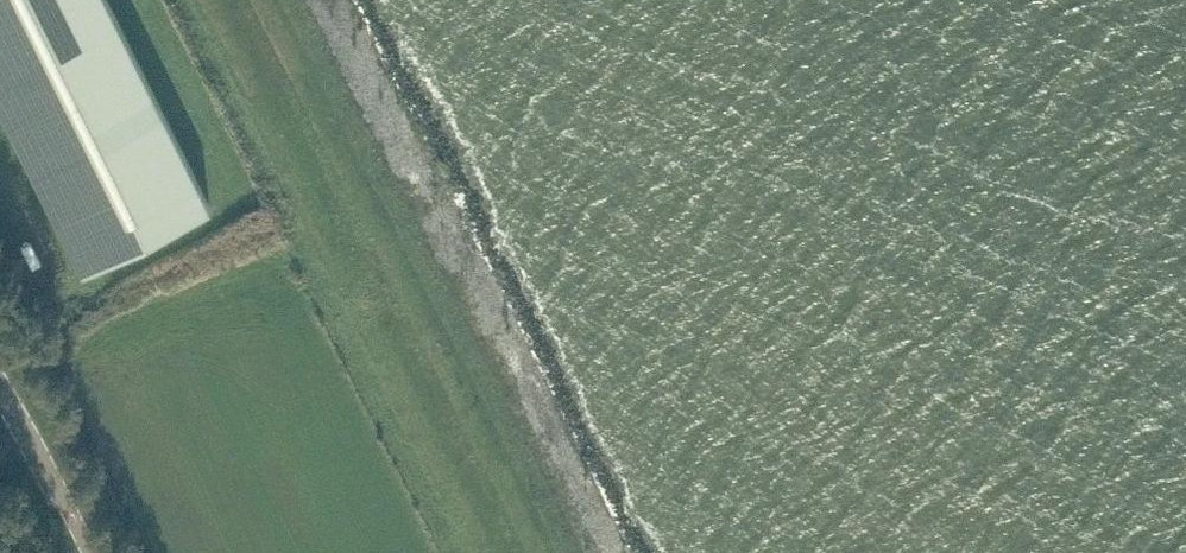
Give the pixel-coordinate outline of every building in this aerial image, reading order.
[(82,270),(210,206),(107,0),(0,0),(0,106),(82,270)] [(12,229),(26,224),(17,197),(3,202),(12,229)] [(28,274),(45,271),(37,226),(20,229),(28,274)]
